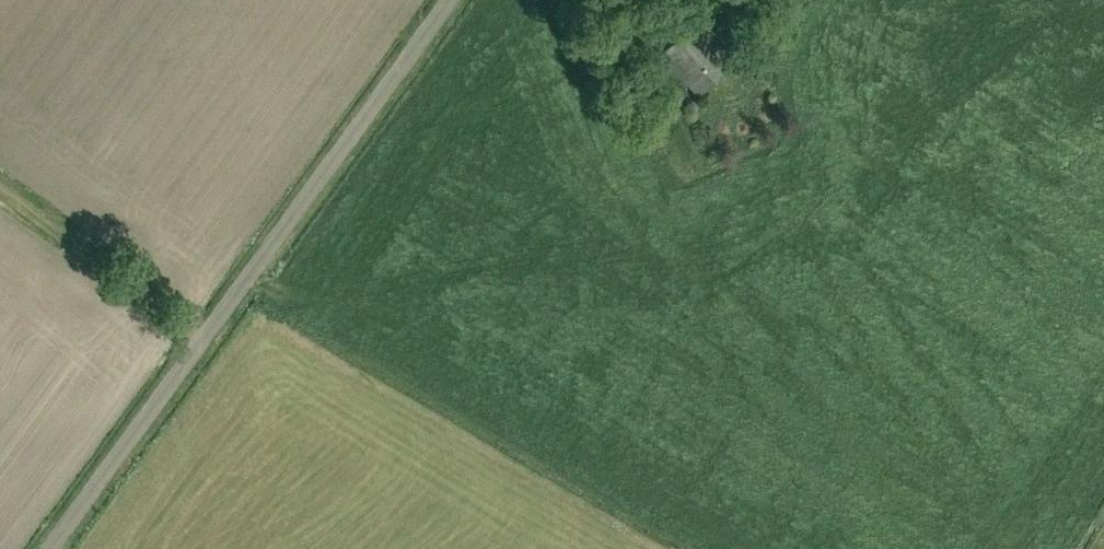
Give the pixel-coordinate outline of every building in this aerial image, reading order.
[(746,10),(740,17),(750,27),(756,20),(746,10)] [(698,95),(735,61),(696,19),(659,53),(698,95)]
